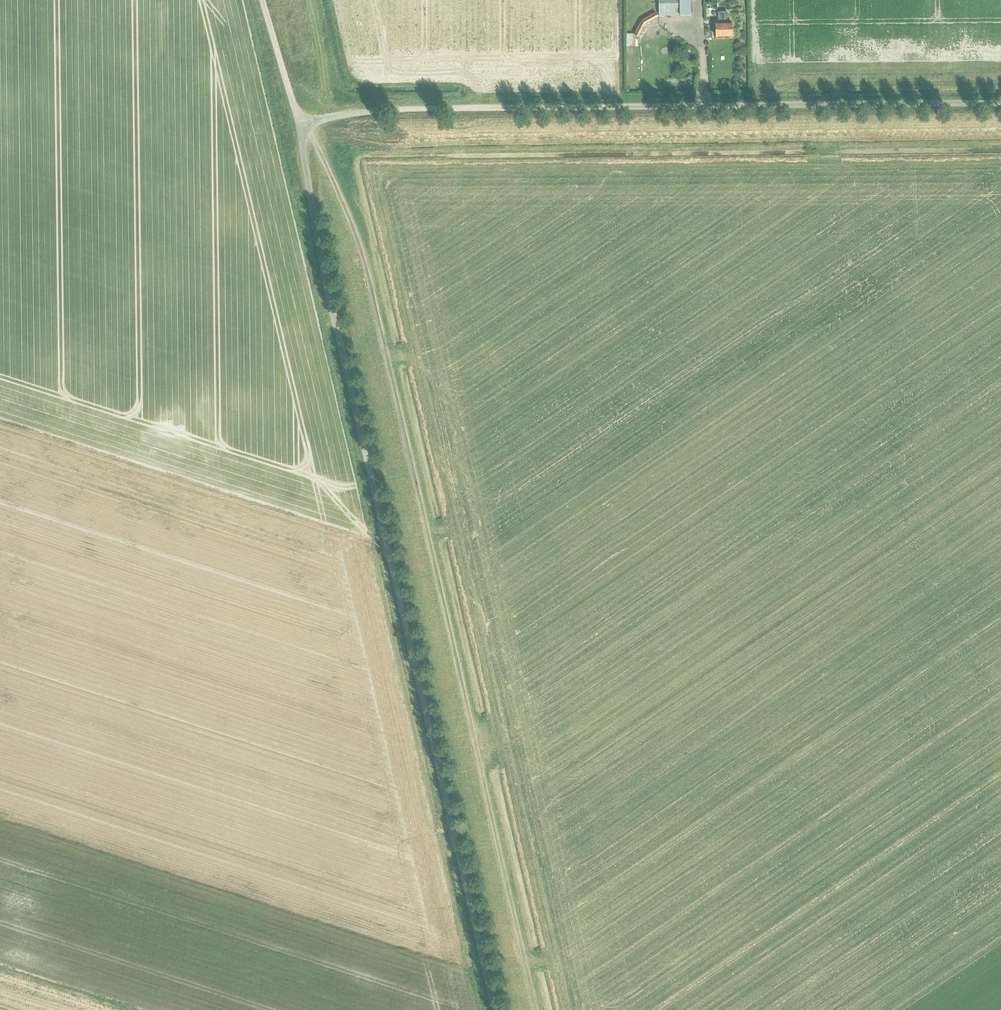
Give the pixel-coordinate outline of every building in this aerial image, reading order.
[(659,16),(691,15),(691,0),(659,0),(659,16)] [(716,24),(716,36),(733,36),(733,23),(728,23),(728,11),(718,12),(719,24),(716,24)]
